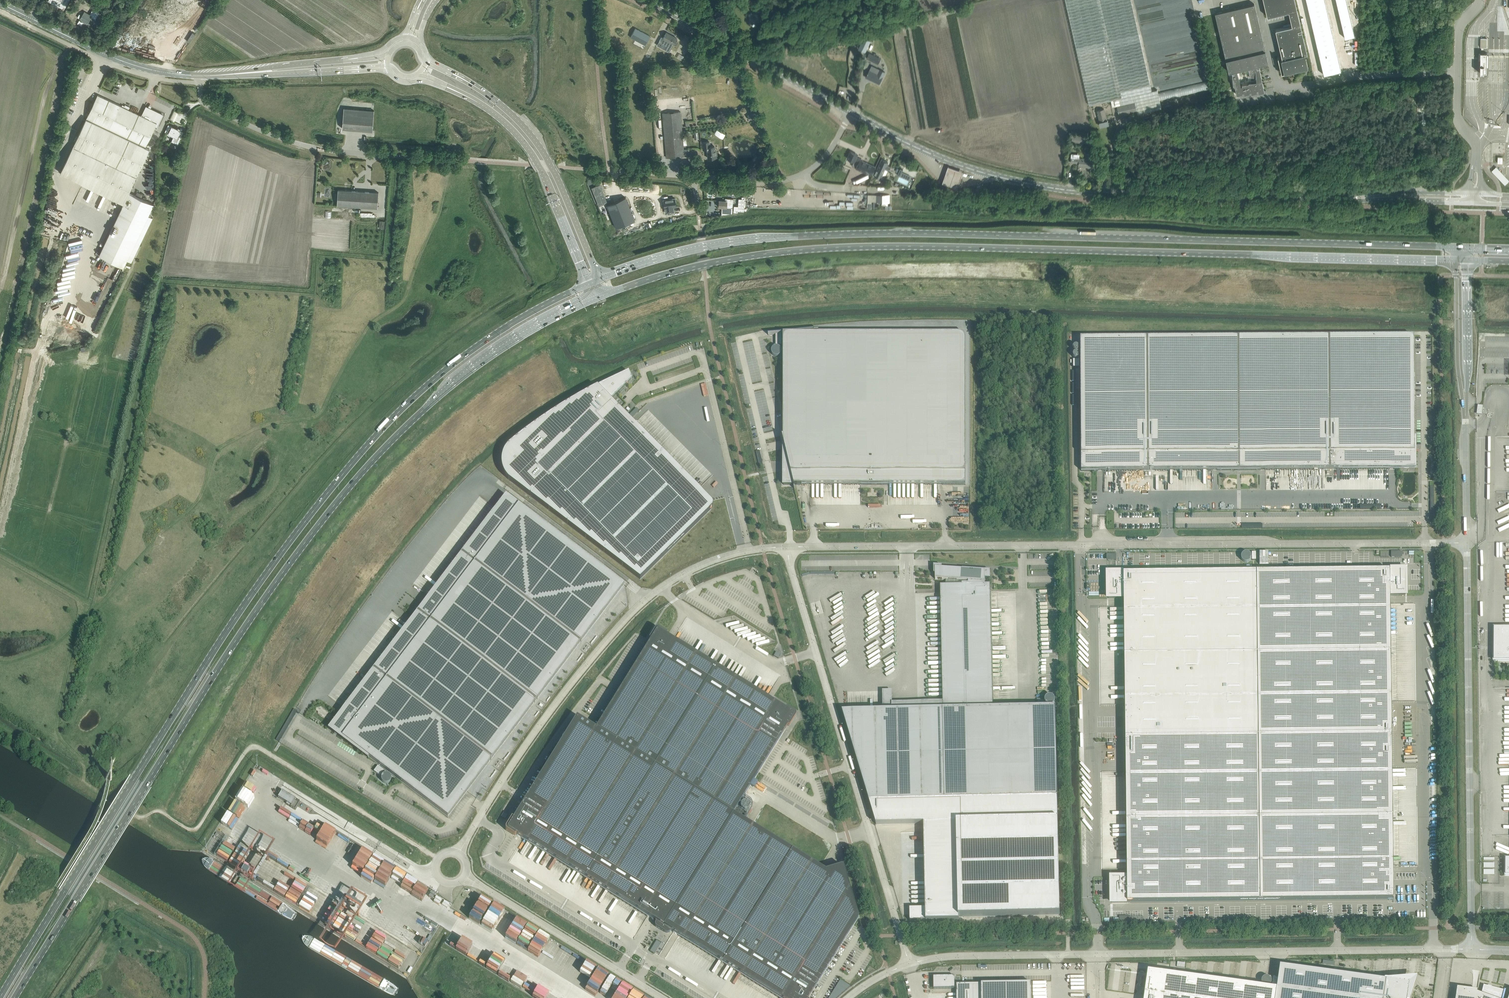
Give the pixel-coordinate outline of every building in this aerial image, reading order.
[(48,1),(62,8),(66,0),(49,0),(48,1)] [(1089,105),(1114,99),(1116,106),(1117,106),(1119,115),(1137,111),(1137,114),(1161,109),(1157,89),(1152,91),(1131,0),(1065,0),(1089,105)] [(1295,0),(1263,0),(1267,17),(1289,12),(1292,26),(1275,30),(1282,59),(1278,60),(1281,73),(1305,67),(1302,55),(1307,53),(1295,0)] [(1257,70),(1256,65),(1268,63),(1254,4),(1215,13),(1229,72),(1233,71),(1234,73),(1232,74),(1232,80),(1233,85),(1235,87),(1237,94),(1242,93),(1242,92),(1243,92),(1244,94),(1250,92),(1249,91),(1251,91),(1251,93),(1257,92),(1256,90),(1258,89),(1259,92),(1264,91),(1259,69),(1257,70)] [(90,14),(84,11),(77,23),(82,26),(84,22),(87,24),(91,17),(95,19),(97,16),(99,18),(101,14),(100,13),(100,12),(93,9),(90,14)] [(756,10),(748,12),(751,22),(759,20),(756,10)] [(635,28),(630,37),(645,45),(650,36),(635,28)] [(661,37),(659,41),(667,45),(666,47),(670,50),(674,44),(675,45),(676,45),(678,42),(678,41),(676,40),(677,38),(666,32),(663,38),(661,37)] [(864,37),(858,48),(866,51),(871,40),(864,37)] [(881,59),(869,53),(867,58),(878,64),(881,59)] [(883,77),(885,72),(880,70),(878,74),(869,70),(868,73),(868,72),(867,73),(868,74),(866,77),(879,84),(883,77)] [(1209,82),(1159,92),(1161,99),(1182,95),(1182,94),(1210,89),(1209,82)] [(98,95),(60,173),(123,203),(124,203),(129,192),(150,149),(145,147),(155,127),(157,128),(156,127),(163,114),(151,109),(152,106),(149,105),(148,107),(147,107),(147,106),(146,106),(142,114),(141,115),(129,109),(130,107),(125,105),(125,106),(122,105),(122,106),(98,95)] [(342,128),(372,131),(372,130),(374,111),(344,108),(342,128)] [(1106,120),(1104,109),(1097,110),(1100,121),(1099,122),(1100,126),(1109,124),(1107,120),(1106,120)] [(171,120),(175,121),(179,112),(174,111),(171,120)] [(684,156),(681,111),(662,113),(666,157),(684,156)] [(171,141),(178,144),(184,132),(180,130),(181,128),(178,127),(178,128),(172,125),(172,126),(168,124),(165,131),(174,136),(171,141)] [(715,150),(714,146),(709,146),(709,141),(702,142),(703,150),(707,149),(708,158),(717,157),(717,152),(716,150),(715,150)] [(875,167),(856,158),(858,155),(851,151),(848,159),(854,161),(852,166),(856,168),(872,175),(872,174),(875,167)] [(1093,168),(1094,158),(1092,158),(1092,154),(1086,154),(1086,158),(1079,158),(1071,158),(1071,157),(1071,162),(1079,163),(1079,166),(1088,167),(1088,168),(1093,168)] [(888,170),(890,166),(887,165),(888,162),(882,159),(877,168),(875,167),(872,174),(874,175),(881,178),(885,169),(888,170)] [(964,169),(950,164),(944,180),(958,185),(964,169)] [(1505,185),(1508,182),(1508,179),(1497,166),(1492,171),(1505,185)] [(900,168),(897,175),(909,180),(911,176),(902,172),(903,170),(900,168)] [(600,185),(592,188),(599,205),(607,202),(600,185)] [(736,186),(736,190),(740,190),(740,194),(744,194),(744,187),(738,186),(736,186)] [(378,192),(338,190),(337,205),(377,208),(378,192)] [(98,255),(124,267),(154,204),(129,192),(124,203),(98,255)] [(607,204),(616,228),(635,221),(626,197),(607,204)] [(664,208),(665,213),(674,212),(673,207),(676,206),(675,202),(676,202),(676,200),(675,199),(675,198),(666,200),(667,204),(666,204),(666,203),(665,203),(666,208),(664,208)] [(725,201),(719,200),(718,207),(726,208),(727,201),(733,202),(733,201),(733,199),(725,198),(725,201)] [(60,217),(54,216),(55,210),(51,209),(52,204),(46,204),(44,226),(47,226),(47,232),(58,233),(60,217)] [(64,239),(67,231),(61,229),(58,237),(64,239)] [(109,278),(101,293),(109,297),(117,281),(109,278)] [(794,485),(874,485),(874,334),(814,334),(814,331),(819,331),(819,330),(768,334),(768,335),(776,335),(776,345),(782,345),(782,334),(783,334),(783,436),(782,436),(783,441),(783,461),(783,485),(793,485),(794,489),(795,489),(794,485)] [(874,334),(874,485),(947,485),(965,485),(965,460),(965,334),(874,334)] [(1416,436),(1414,436),(1414,336),(1080,338),(1080,358),(1080,366),(1081,454),(1081,461),(1081,462),(1081,471),(1094,471),(1096,471),(1097,471),(1099,471),(1105,471),(1143,470),(1153,470),(1213,470),(1221,470),(1240,470),(1257,470),(1267,470),(1325,469),(1334,469),(1390,469),(1397,469),(1398,469),(1416,469),(1416,436)] [(640,579),(711,509),(712,508),(712,507),(713,506),(713,505),(712,504),(712,503),(712,502),(711,502),(610,400),(632,379),(628,371),(618,376),(609,381),(600,385),(591,390),(582,395),(573,400),(565,405),(556,410),(548,415),(540,421),(531,427),(523,433),(515,439),(516,439),(509,445),(507,446),(506,448),(505,450),(504,452),(503,454),(502,456),(502,458),(501,460),(501,462),(501,464),(502,466),(502,468),(503,470),(504,472),(504,474),(506,476),(507,478),(508,479),(640,579)] [(378,663),(371,672),(343,708),(329,727),(357,748),(448,817),(624,585),(545,525),(506,495),(499,504),(497,507),(496,507),(466,547),(459,556),(428,596),(429,596),(409,623),(408,623),(378,663)] [(1243,561),(1257,561),(1257,552),(1243,553),(1243,561)] [(1420,564),(1411,564),(1411,576),(1420,576),(1420,564)] [(946,580),(946,585),(940,585),(943,702),(892,703),(892,710),(842,712),(869,801),(1057,797),(1055,707),(993,708),(990,584),(985,584),(985,579),(990,579),(990,570),(962,569),(942,568),(942,566),(934,565),(934,574),(935,574),(935,579),(946,580)] [(1257,572),(1259,736),(1259,819),(1393,817),(1390,595),(1405,595),(1405,570),(1390,570),(1257,572)] [(1098,571),(1089,571),(1089,583),(1098,583),(1098,571)] [(1125,738),(1259,736),(1257,572),(1108,574),(1108,598),(1124,598),(1125,738)] [(1420,577),(1411,577),(1411,589),(1420,589),(1420,577)] [(422,583),(433,589),(434,586),(423,580),(422,583)] [(1100,584),(1091,584),(1091,596),(1100,596),(1100,584)] [(1495,645),(1508,645),(1508,628),(1495,628),(1495,645)] [(736,808),(736,809),(785,729),(787,726),(789,727),(795,717),(795,716),(795,715),(795,714),(794,713),(786,708),(785,710),(784,709),(667,636),(666,636),(667,634),(658,629),(657,629),(656,629),(655,630),(649,640),(650,641),(648,644),(596,728),(733,813),(736,809),(736,808)] [(1495,645),(1495,661),(1508,661),(1508,645),(1495,645)] [(506,831),(507,831),(515,836),(516,835),(517,835),(653,919),(654,920),(655,920),(655,921),(655,922),(655,923),(655,924),(655,925),(655,926),(656,927),(661,930),(661,929),(733,814),(743,820),(746,815),(736,809),(733,813),(596,729),(596,728),(577,716),(515,815),(513,818),(512,817),(506,827),(506,828),(505,828),(505,829),(506,830),(506,831)] [(1259,736),(1125,738),(1127,878),(1111,878),(1112,903),(1393,899),(1393,817),(1259,819),(1259,736)] [(378,766),(374,771),(380,776),(384,771),(378,766)] [(253,769),(251,774),(257,777),(260,772),(253,769)] [(387,773),(382,779),(386,783),(392,778),(387,773)] [(235,799),(246,806),(253,796),(241,789),(235,799)] [(282,790),(278,797),(291,805),(290,807),(295,809),(300,801),(282,790)] [(1057,797),(869,801),(876,824),(924,823),(926,908),(910,908),(910,921),(921,921),(921,920),(926,920),(926,921),(936,920),(959,920),(959,917),(1060,915),(1057,797)] [(289,820),(300,825),(302,821),(292,815),(295,810),(293,809),(290,813),(286,811),(288,807),(286,807),(284,810),(280,808),(279,810),(291,817),(289,820)] [(841,866),(830,869),(825,870),(743,820),(733,814),(661,929),(661,930),(665,933),(666,933),(667,933),(668,933),(669,933),(669,932),(670,932),(670,931),(671,931),(672,931),(673,932),(780,997),(808,997),(809,997),(858,918),(845,874),(843,867),(843,866),(842,866),(841,866)] [(334,836),(336,832),(324,825),(322,829),(334,836)] [(342,853),(348,838),(337,833),(331,847),(338,850),(337,851),(342,853)] [(350,857),(355,860),(362,848),(351,842),(343,856),(349,859),(350,857)] [(227,862),(230,857),(219,851),(216,856),(227,862)] [(279,883),(290,862),(280,856),(278,858),(273,856),(271,858),(277,861),(271,872),(274,874),(271,879),(279,883)] [(1108,882),(1096,882),(1096,891),(1108,891),(1108,882)] [(413,893),(424,900),(429,891),(418,884),(413,893)] [(322,921),(332,927),(340,914),(329,908),(332,903),(320,896),(311,911),(320,916),(319,917),(323,919),(322,921)] [(472,911),(484,918),(493,904),(481,896),(472,911)] [(310,910),(313,906),(303,900),(300,904),(310,910)] [(1115,907),(1104,907),(1104,917),(1115,917),(1115,907)] [(337,921),(333,927),(344,934),(348,927),(337,921)] [(428,921),(426,929),(435,931),(437,923),(428,921)] [(526,930),(536,936),(539,931),(528,925),(526,930)] [(367,938),(359,934),(358,935),(346,930),(344,936),(365,946),(367,942),(365,941),(367,938)] [(539,932),(536,939),(546,944),(549,938),(539,932)] [(365,948),(382,957),(388,946),(390,947),(389,950),(392,952),(394,949),(391,948),(392,945),(390,943),(392,940),(387,937),(381,947),(375,944),(374,947),(368,943),(365,948)] [(551,939),(545,948),(555,955),(561,945),(551,939)] [(655,953),(661,943),(657,940),(651,950),(655,953)] [(555,958),(566,964),(572,952),(561,946),(555,958)] [(572,958),(581,963),(584,959),(574,953),(572,958)] [(1409,984),(1388,981),(1388,980),(1387,980),(1376,979),(1280,966),(1278,977),(1273,976),(1271,987),(1277,988),(1275,997),(1407,997),(1409,984)] [(592,985),(608,992),(614,978),(603,973),(604,971),(598,969),(596,973),(597,974),(592,985)] [(1144,997),(1275,997),(1277,988),(1271,987),(1148,970),(1144,997)] [(533,974),(531,979),(542,984),(544,980),(533,974)] [(524,988),(528,981),(517,976),(514,982),(524,988)] [(955,976),(934,977),(934,989),(955,988),(955,976)] [(851,985),(840,979),(837,982),(829,997),(837,997),(851,985)] [(617,980),(607,995),(612,997),(622,984),(617,980)] [(957,997),(1032,997),(1031,983),(956,984),(957,997)] [(617,993),(628,997),(633,989),(622,984),(617,993)] [(1455,997),(1502,997),(1504,990),(1492,987),(1491,986),(1491,987),(1488,987),(1488,986),(1488,985),(1487,986),(1483,985),(1481,994),(1477,993),(1478,990),(1477,990),(1472,990),(1457,988),(1455,997)]
